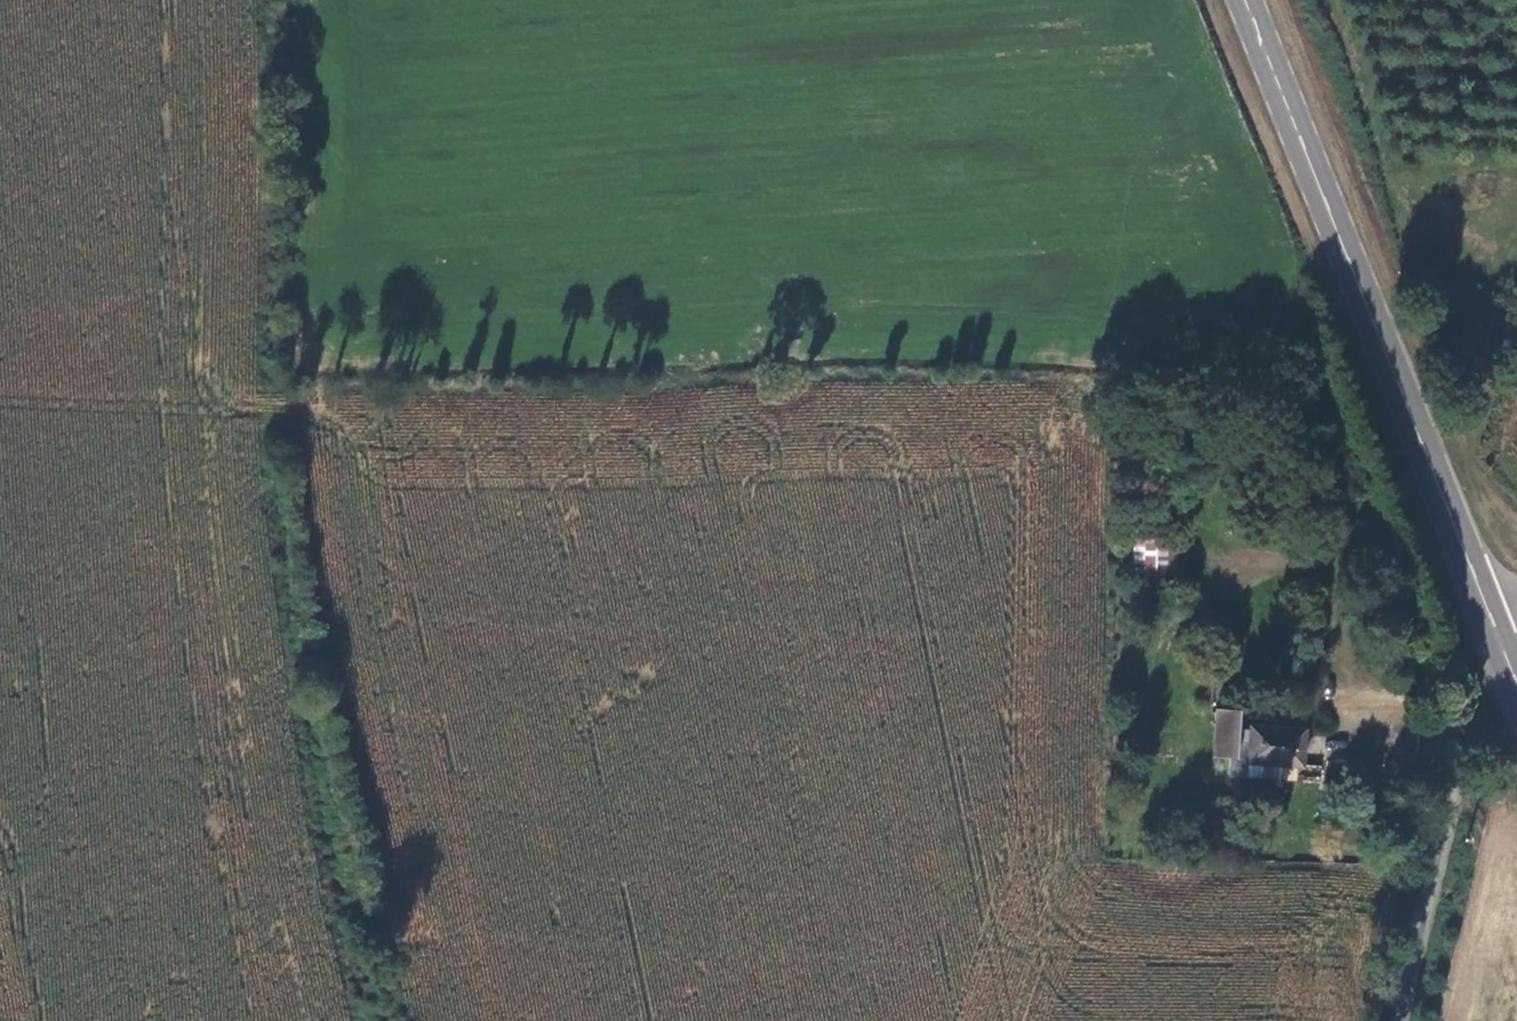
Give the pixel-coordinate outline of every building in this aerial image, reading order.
[(1169,537),(1131,537),(1130,585),(1168,586),(1169,537)] [(1302,722),(1235,720),(1237,708),(1211,707),(1209,758),(1235,759),(1236,737),(1250,737),(1249,757),(1296,759),(1300,759),(1302,722)] [(1296,759),(1249,757),(1249,772),(1295,774),(1296,759)]
